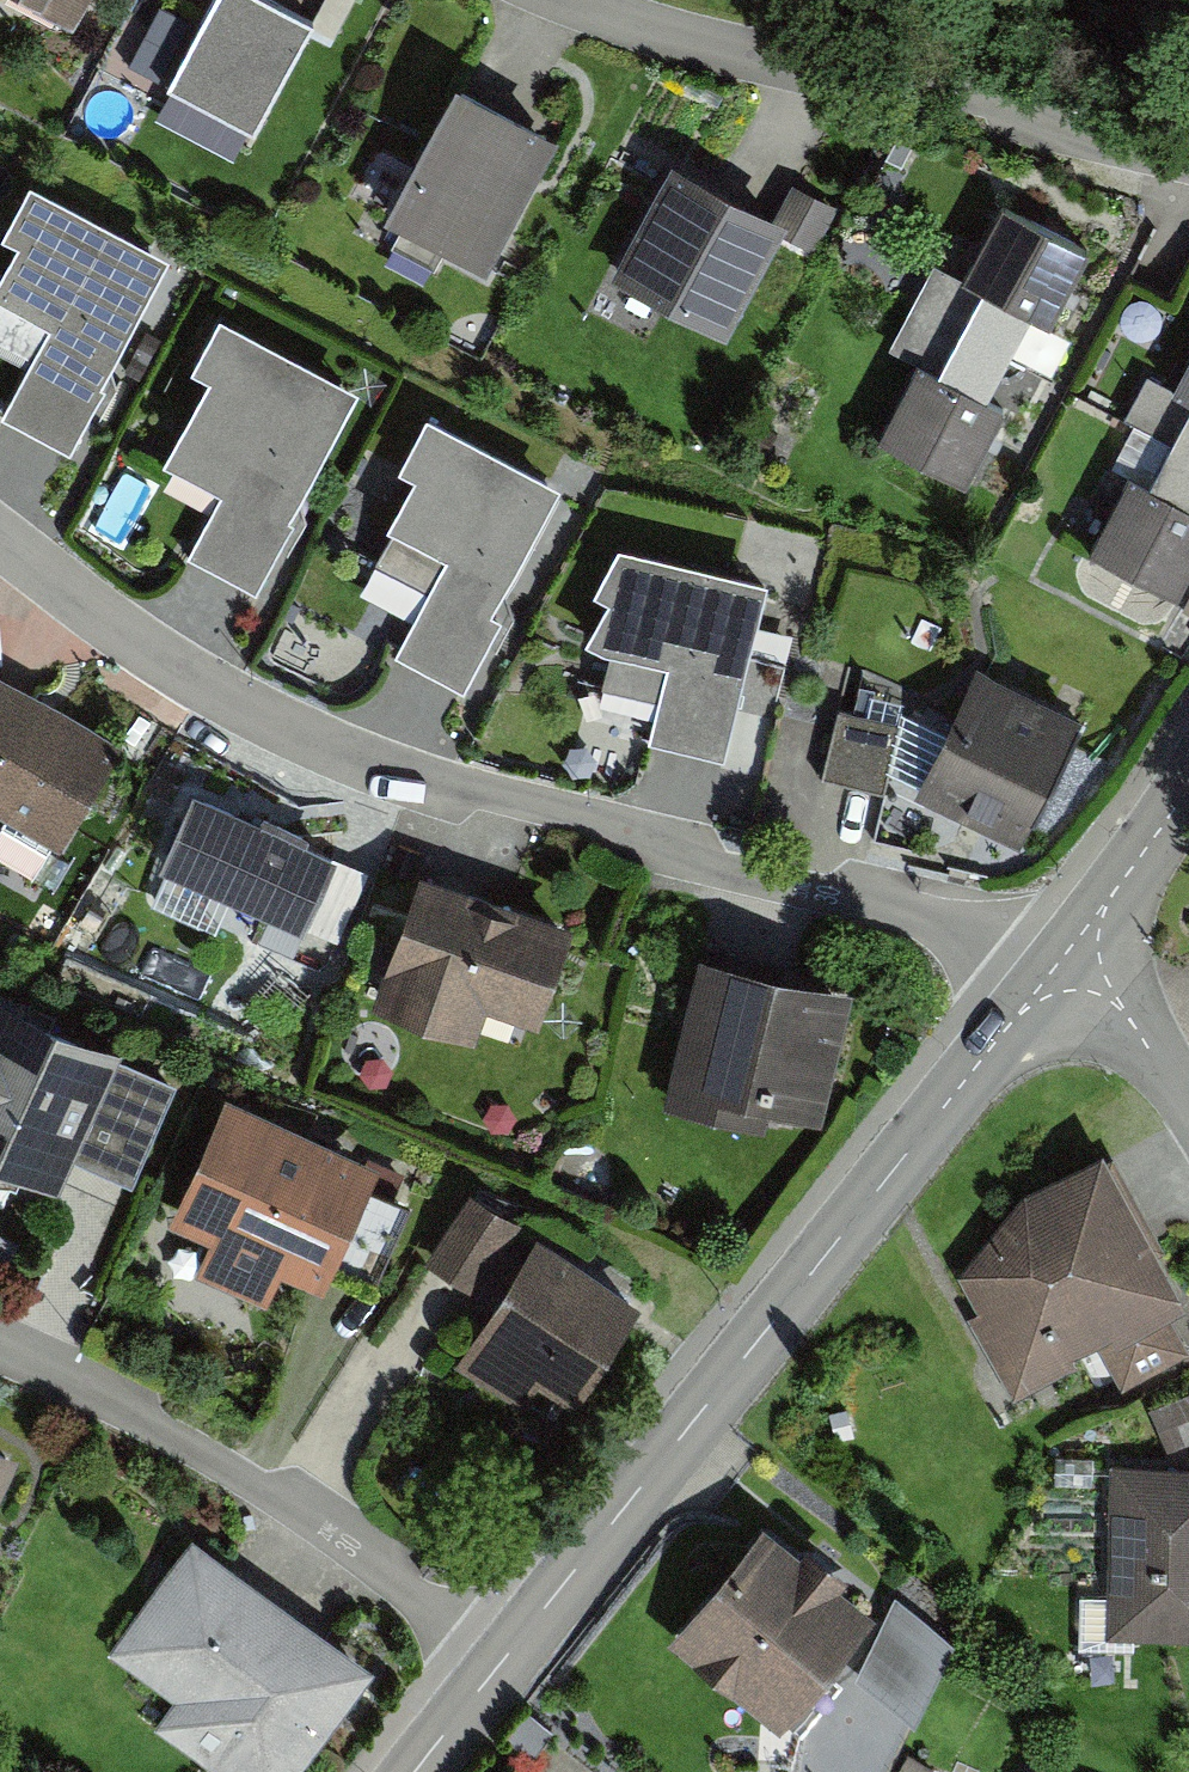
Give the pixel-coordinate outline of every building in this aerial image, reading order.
[(72,24),(84,0),(25,0),(72,24)] [(297,0),(207,0),(167,77),(256,124),(309,23),(316,10),(297,0)] [(335,37),(355,0),(321,0),(316,10),(309,23),(335,37)] [(561,127),(457,71),(384,208),(488,263),(561,127)] [(779,232),(789,214),(778,208),(671,154),(611,272),(729,332),(779,232)] [(0,271),(0,296),(51,322),(3,414),(66,447),(170,248),(30,174),(2,229),(18,237),(0,271)] [(789,214),(779,232),(816,251),(839,205),(792,181),(778,208),(789,214)] [(935,259),(912,302),(1012,354),(1035,311),(1052,320),(1089,251),(1003,206),(966,275),(935,259)] [(966,482),(1006,406),(989,397),(1012,354),(912,302),(889,345),(921,361),(881,437),(966,482)] [(210,371),(163,460),(221,491),(188,554),(255,590),(293,518),(288,515),(359,381),(220,308),(191,361),(210,371)] [(1172,388),(1158,380),(1135,423),(1188,452),(1188,357),(1172,388)] [(561,477),(426,407),(398,461),(414,469),(386,522),(448,554),(395,654),(463,689),(501,618),(490,612),(561,477)] [(1135,423),(1113,464),(1127,472),(1088,545),(1176,592),(1188,568),(1188,452),(1135,423)] [(606,659),(666,674),(648,747),(724,766),(768,590),(620,554),(594,602),(608,609),(587,649),(606,659)] [(0,667),(0,812),(59,846),(113,751),(110,730),(0,667)] [(913,801),(1019,853),(1082,725),(976,674),(913,801)] [(823,781),(883,795),(899,728),(839,714),(823,781)] [(191,796),(156,873),(301,939),(305,931),(336,862),(191,796)] [(370,877),(336,862),(305,931),(338,946),(370,877)] [(573,917),(420,865),(373,1003),(476,1038),(486,1007),(537,1024),(573,917)] [(731,952),(700,945),(663,1098),(764,1122),(769,1105),(822,1117),(854,982),(767,961),(731,952)] [(0,994),(0,1165),(57,1191),(73,1157),(116,1060),(118,1055),(121,1048),(51,1017),(0,994)] [(178,1082),(118,1055),(116,1060),(73,1157),(132,1183),(178,1082)] [(379,1170),(225,1102),(168,1230),(210,1249),(196,1281),(266,1312),(280,1280),(322,1299),(332,1276),(370,1191),(379,1170)] [(1094,1338),(1122,1389),(1131,1384),(1188,1352),(1188,1349),(1168,1311),(1188,1300),(1104,1146),(1025,1189),(958,1272),(978,1307),(969,1317),(1013,1397),(1079,1361),(1072,1349),(1094,1338)] [(411,1209),(370,1191),(332,1276),(374,1294),(411,1209)] [(470,1197),(426,1267),(479,1301),(523,1230),(470,1197)] [(538,1243),(454,1370),(522,1415),(538,1391),(574,1415),(642,1312),(538,1243)] [(0,1439),(0,1492),(19,1447),(0,1439)] [(1109,1462),(1108,1508),(1107,1586),(1107,1636),(1188,1637),(1188,1463),(1109,1462)] [(875,1604),(763,1515),(666,1637),(778,1725),(875,1604)] [(192,1532),(108,1650),(176,1698),(157,1725),(223,1771),(298,1771),(376,1662),(192,1532)]
